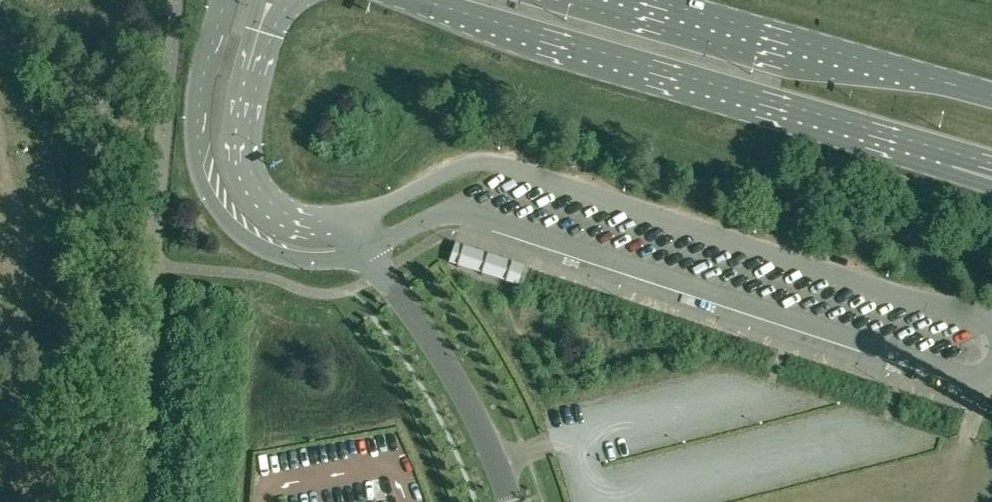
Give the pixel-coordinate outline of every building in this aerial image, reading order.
[(462,268),(469,247),(458,244),(452,264),(462,268)] [(525,267),(512,263),(506,282),(518,286),(525,267)]
